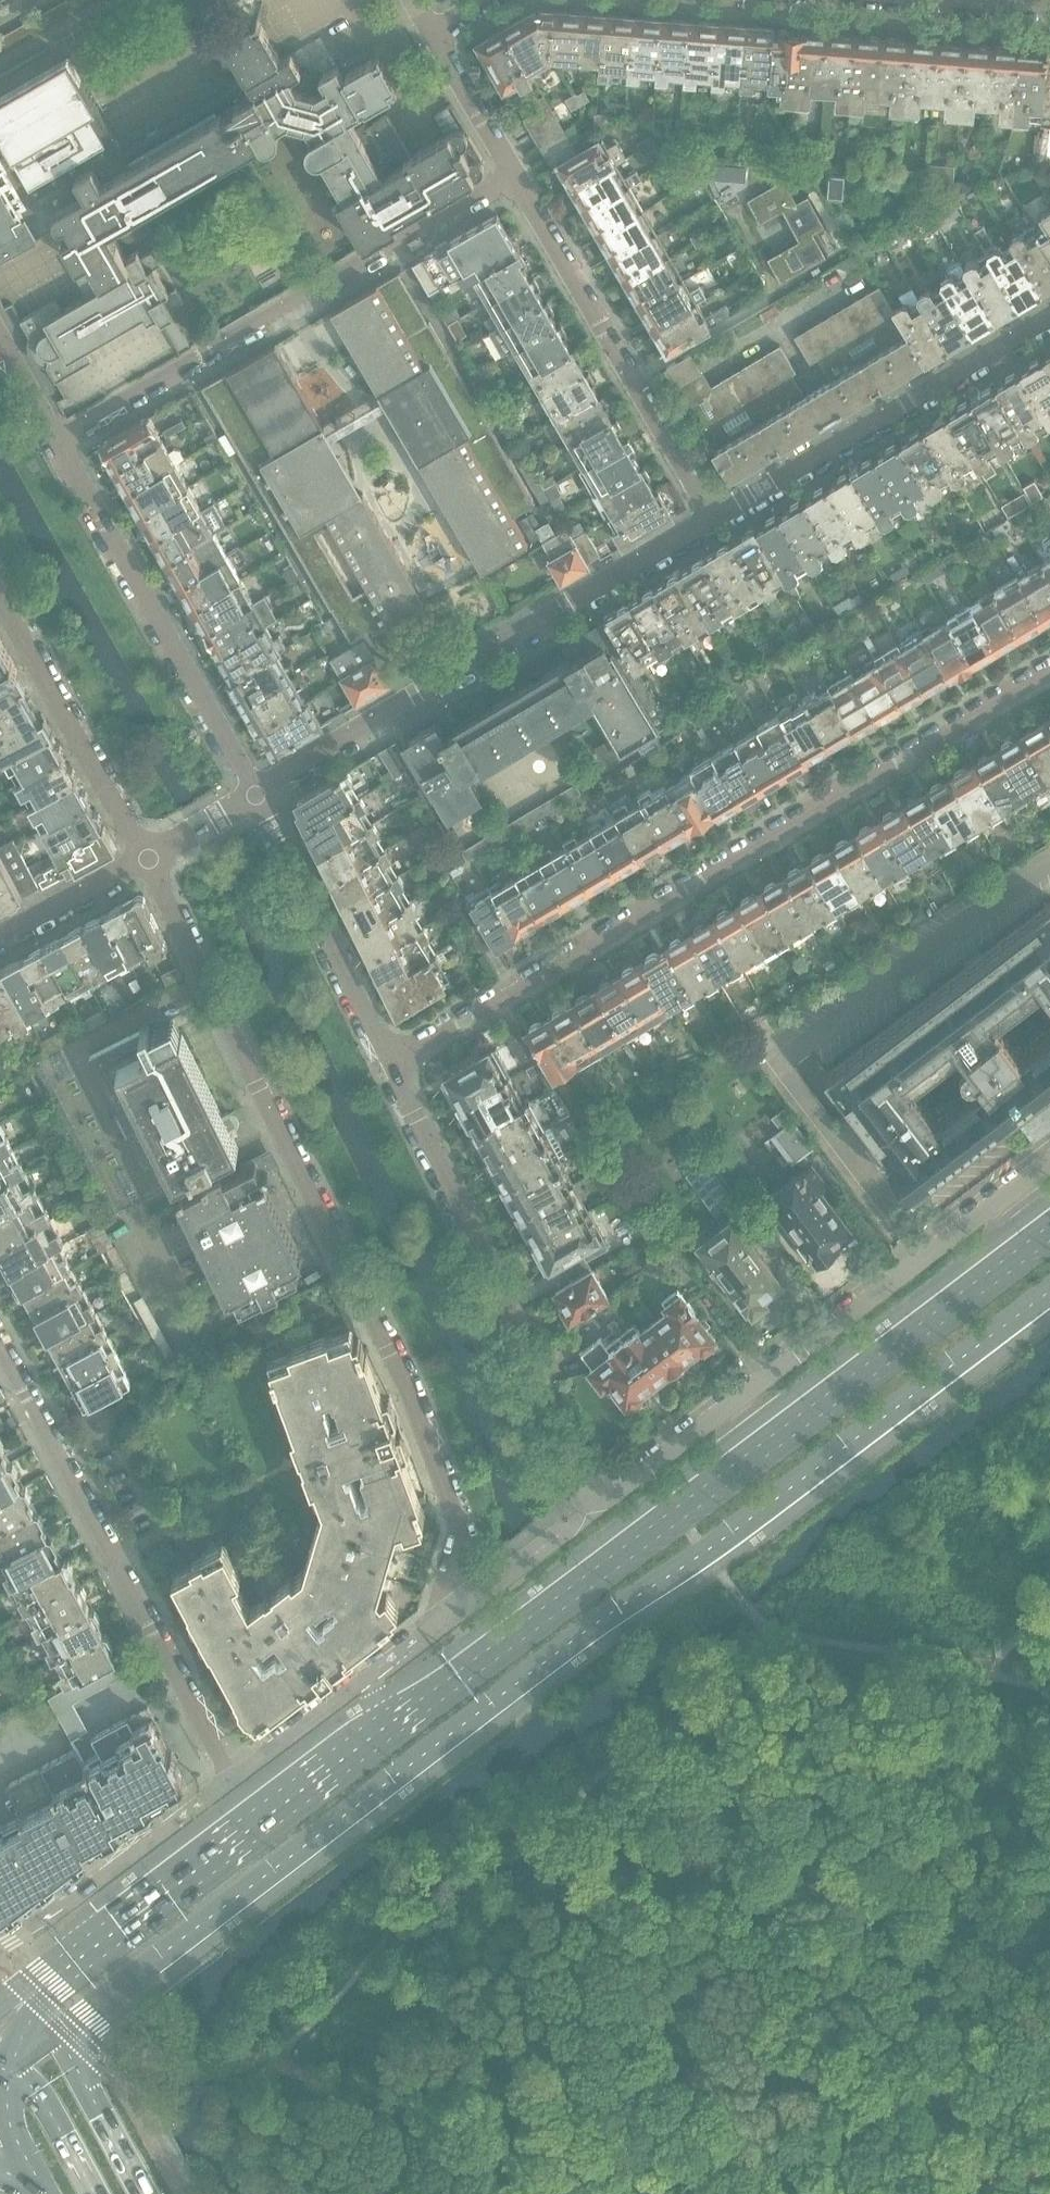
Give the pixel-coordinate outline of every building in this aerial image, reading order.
[(551,59),(555,11),(537,10),(503,29),(532,79),(548,70),(544,63),(551,59)] [(601,62),(606,15),(555,11),(551,59),(601,62)] [(628,76),(633,17),(606,15),(601,62),(601,73),(628,76)] [(657,78),(662,20),(633,17),(628,76),(657,78)] [(12,252),(38,237),(36,235),(55,224),(58,228),(59,227),(65,237),(59,240),(74,266),(68,269),(85,299),(64,311),(57,299),(21,320),(30,336),(29,338),(28,345),(29,351),(32,356),(36,361),(41,364),(47,366),(56,382),(92,361),(86,350),(144,316),(148,322),(155,318),(159,316),(180,353),(193,346),(171,308),(184,300),(176,285),(168,289),(154,265),(161,261),(153,246),(139,253),(136,247),(125,253),(111,227),(120,222),(121,225),(125,223),(125,225),(128,223),(128,222),(131,220),(129,217),(142,209),(144,212),(147,211),(148,212),(151,211),(150,209),(153,207),(152,204),(165,196),(167,199),(171,197),(171,198),(174,197),(173,195),(176,194),(175,191),(190,182),(191,185),(195,183),(196,184),(199,183),(198,181),(201,180),(199,176),(214,168),(216,171),(219,169),(220,170),(223,169),(222,167),(226,165),(224,162),(238,154),(240,157),(244,155),(245,156),(248,155),(247,153),(250,151),(248,148),(259,142),(262,145),(266,147),(271,147),(275,145),(279,142),(281,137),(281,133),(281,132),(280,130),(279,128),(288,123),(303,126),(309,136),(308,137),(306,139),(304,144),(304,148),(306,153),(309,156),(313,158),(318,159),(320,158),(328,172),(324,174),(326,177),(324,178),(326,181),(328,180),(329,184),(333,181),(342,197),(337,199),(334,202),(333,206),(334,210),(336,214),(339,216),(343,216),(347,215),(365,246),(398,226),(395,221),(404,216),(429,201),(430,204),(480,175),(483,173),(485,169),(486,165),(485,161),(468,133),(467,132),(464,129),(460,128),(457,129),(455,130),(420,151),(413,155),(388,113),(382,116),(361,129),(358,124),(353,116),(398,89),(379,57),(379,56),(378,56),(346,74),(347,76),(344,77),(338,66),(320,76),(302,71),(292,53),(280,60),(279,58),(280,57),(259,20),(258,19),(253,22),(253,23),(252,23),(252,22),(224,38),(225,39),(224,39),(224,40),(245,77),(247,76),(248,79),(245,81),(234,87),(230,89),(229,90),(123,151),(69,59),(0,97),(0,259),(12,252)] [(684,80),(689,22),(662,20),(657,78),(684,80)] [(712,83),(718,24),(689,22),(684,80),(712,83)] [(741,85),(746,26),(718,24),(712,83),(741,85)] [(770,87),(775,32),(775,29),(775,28),(746,26),(741,85),(770,87)] [(532,79),(503,29),(479,44),(508,94),(532,79)] [(795,102),(801,34),(790,33),(788,29),(780,29),(777,32),(775,32),(770,87),(784,89),(783,101),(795,102)] [(823,92),(829,35),(827,36),(825,32),(816,32),(812,35),(801,34),(795,102),(809,103),(810,91),(823,92)] [(850,106),(855,38),(845,37),(842,34),(833,33),(830,36),(829,35),(823,92),(838,93),(837,105),(850,106)] [(879,96),(883,39),(882,40),(879,37),(870,36),(867,39),(855,38),(850,106),(863,107),(864,95),(879,96)] [(905,111),(910,42),(899,41),(897,38),(888,37),(884,40),(883,39),(879,96),(893,97),(892,110),(905,111)] [(933,101),(938,43),(936,44),(934,41),(925,40),(922,43),(910,42),(905,111),(918,112),(919,100),(933,101)] [(960,115),(966,47),(954,46),(951,42),(942,41),(939,45),(938,43),(933,101),(947,102),(947,114),(960,115)] [(989,105),(993,47),(991,49),(988,45),(979,44),(976,47),(966,47),(960,115),(974,117),(975,104),(989,105)] [(1015,120),(1021,51),(1009,50),(1006,46),(997,46),(994,49),(993,47),(989,105),(1000,105),(999,118),(1015,120)] [(1043,109),(1047,52),(1046,53),(1043,49),(1034,49),(1031,52),(1021,51),(1015,120),(1029,120),(1030,108),(1041,108),(1043,109)] [(1048,53),(1047,52),(1043,109),(1041,108),(1041,126),(1049,127),(1049,52),(1048,53)] [(589,100),(584,92),(577,96),(576,94),(574,95),(581,106),(589,100)] [(557,118),(544,95),(533,101),(539,112),(526,119),(533,132),(557,118)] [(581,106),(574,95),(565,100),(571,111),(581,106)] [(594,129),(609,120),(609,115),(595,113),(594,129)] [(654,129),(655,114),(639,113),(638,119),(654,129)] [(540,144),(564,130),(557,118),(533,132),(540,144)] [(547,156),(571,142),(564,130),(540,144),(547,156)] [(681,145),(682,132),(666,130),(665,135),(681,145)] [(554,168),(601,140),(599,138),(598,138),(596,135),(574,146),(571,142),(547,156),(554,168)] [(640,150),(652,143),(649,137),(636,145),(640,150)] [(1042,138),(1038,168),(1049,169),(1049,139),(1042,138)] [(617,164),(626,159),(617,143),(606,149),(601,140),(554,168),(555,169),(559,168),(565,179),(568,179),(573,188),(613,166),(613,167),(617,164)] [(642,155),(655,148),(652,143),(640,150),(642,155)] [(745,162),(746,150),(735,149),(735,150),(734,161),(745,162)] [(734,161),(735,150),(726,150),(725,160),(734,161)] [(704,163),(705,154),(693,152),(692,160),(697,165),(704,163)] [(621,181),(613,167),(613,166),(573,188),(574,190),(573,193),(578,202),(581,202),(587,213),(626,190),(642,180),(637,171),(621,181)] [(701,177),(697,167),(686,173),(691,182),(692,181),(692,182),(701,177)] [(913,178),(913,170),(902,169),(902,177),(913,178)] [(842,198),(844,177),(829,176),(827,197),(842,198)] [(1049,188),(1042,177),(1038,180),(1045,192),(1049,188)] [(799,240),(767,258),(781,282),(828,255),(815,232),(826,226),(809,195),(797,202),(784,179),(746,200),(760,224),(783,212),(799,240)] [(601,236),(640,213),(626,190),(587,213),(586,216),(592,225),(595,226),(601,236)] [(951,198),(931,210),(940,224),(948,219),(949,220),(960,213),(951,198)] [(1039,214),(1044,223),(1035,229),(1036,232),(1049,255),(1049,208),(1039,214)] [(654,237),(640,213),(601,236),(600,239),(605,249),(608,249),(614,259),(654,237)] [(473,278),(519,252),(520,251),(519,251),(520,251),(518,248),(517,247),(498,214),(413,263),(436,301),(473,278)] [(1036,232),(1026,238),(1023,234),(1018,233),(1013,236),(1008,227),(1007,227),(1003,221),(1000,223),(1010,241),(1010,242),(1012,246),(1039,293),(1042,292),(1042,291),(1049,286),(1049,255),(1036,232)] [(906,241),(900,230),(884,239),(891,250),(906,241)] [(693,243),(705,236),(702,231),(690,238),(693,243)] [(696,249),(709,241),(705,236),(693,243),(696,249)] [(1039,293),(1012,246),(1002,252),(1000,248),(995,247),(990,250),(981,236),(976,239),(986,256),(989,261),(1016,307),(1019,306),(1018,305),(1027,300),(1028,300),(1032,301),(1039,297),(1039,293)] [(627,282),(666,259),(654,237),(614,259),(613,262),(619,272),(622,272),(627,282)] [(529,278),(523,268),(527,266),(519,252),(473,278),(487,303),(529,278)] [(1016,307),(989,261),(980,266),(977,262),(972,261),(970,258),(969,257),(965,257),(963,252),(955,257),(963,269),(963,270),(966,274),(993,321),(996,320),(995,319),(1004,313),(1005,314),(1009,315),(1015,311),(1016,307)] [(641,305),(680,282),(666,259),(627,282),(628,283),(627,286),(632,295),(635,296),(641,305)] [(752,271),(745,261),(741,263),(748,273),(752,271)] [(993,321),(966,274),(956,280),(953,275),(949,274),(941,279),(940,284),(942,288),(970,335),(973,333),(972,333),(981,327),(982,328),(986,329),(992,325),(993,321)] [(501,326),(543,301),(537,292),(541,289),(534,278),(530,280),(529,278),(487,303),(494,315),(485,321),(491,332),(501,326)] [(694,306),(680,282),(641,305),(641,306),(639,310),(645,319),(648,319),(654,329),(694,306)] [(536,503),(429,321),(407,334),(378,284),(331,311),(380,394),(389,389),(428,455),(419,460),(482,570),(529,544),(513,516),(536,503)] [(892,308),(880,287),(868,294),(884,320),(896,313),(892,308)] [(947,349),(920,302),(917,297),(917,296),(913,288),(900,296),(902,299),(904,298),(907,303),(902,302),(892,308),(896,313),(908,333),(924,359),(925,361),(935,355),(935,356),(939,357),(946,353),(947,349)] [(970,335),(942,288),(933,293),(930,289),(926,288),(918,293),(917,296),(917,297),(920,302),(947,349),(949,347),(949,346),(958,341),(959,342),(962,343),(969,339),(970,335)] [(884,320),(868,294),(856,301),(872,328),(884,320)] [(514,350),(556,325),(551,315),(555,313),(548,301),(544,304),(543,301),(501,326),(514,350)] [(872,328),(856,301),(844,308),(860,335),(872,328)] [(667,350),(711,326),(731,314),(726,305),(713,313),(713,314),(706,318),(704,315),(700,317),(694,306),(654,329),(654,330),(653,333),(659,342),(662,342),(667,350)] [(860,335),(844,308),(832,316),(848,342),(860,335)] [(828,380),(908,333),(896,313),(884,320),(872,328),(860,335),(848,342),(836,349),(823,356),(817,361),(822,371),(828,380)] [(848,342),(832,316),(820,323),(836,349),(848,342)] [(836,349),(820,323),(808,330),(823,356),(836,349)] [(528,373),(570,349),(564,339),(568,336),(562,325),(558,327),(556,325),(514,350),(528,373)] [(823,356),(808,330),(796,337),(811,364),(817,361),(823,356)] [(840,410),(924,359),(908,333),(828,380),(823,384),(840,410)] [(353,498),(315,432),(324,427),(297,381),(276,344),(202,387),(331,609),(332,609),(351,641),(372,629),(374,634),(427,603),(363,493),(353,498)] [(796,373),(781,346),(780,345),(768,352),(784,380),(791,376),(796,373)] [(542,397),(584,372),(578,363),(582,360),(575,348),(571,351),(570,349),(528,373),(542,397)] [(737,408),(721,381),(711,386),(691,352),(669,366),(665,368),(676,386),(677,385),(703,428),(737,408)] [(784,380),(768,352),(756,359),(772,387),(784,380)] [(1041,359),(1049,373),(1049,355),(1045,358),(1044,357),(1041,359)] [(1017,373),(1048,419),(1047,420),(1049,423),(1049,373),(1041,359),(1040,357),(1029,364),(1030,367),(1021,373),(1020,371),(1017,373)] [(772,387),(756,359),(744,366),(760,394),(772,387)] [(760,394),(744,366),(733,373),(749,401),(760,394)] [(996,386),(994,387),(1022,434),(1023,434),(1025,437),(1029,438),(1038,433),(1039,429),(1037,426),(1047,420),(1048,419),(1017,373),(1016,371),(1005,378),(1007,381),(997,387),(996,386)] [(555,420),(597,396),(592,386),(596,384),(589,372),(585,374),(584,372),(542,397),(555,420)] [(749,401),(733,373),(721,381),(737,408),(749,401)] [(715,449),(803,396),(797,386),(791,376),(784,380),(772,387),(760,394),(749,401),(737,408),(703,428),(715,449)] [(493,395),(507,386),(502,379),(488,387),(493,395)] [(972,400),(970,402),(998,448),(1000,451),(1005,452),(1014,447),(1015,443),(1013,440),(1022,434),(994,387),(993,386),(981,393),(983,395),(973,401),(972,400)] [(730,476),(825,419),(808,392),(803,396),(715,449),(730,476)] [(536,399),(533,395),(526,399),(529,404),(536,399)] [(569,444),(610,419),(605,410),(609,407),(603,396),(599,398),(597,396),(555,420),(569,444)] [(949,414),(946,416),(974,462),(975,462),(977,466),(984,478),(995,471),(989,462),(991,457),(989,454),(998,448),(970,402),(969,400),(957,407),(959,410),(949,415),(949,414)] [(925,429),(922,430),(950,476),(952,480),(958,480),(965,476),(964,476),(966,472),(964,468),(970,465),(974,462),(946,416),(945,414),(933,421),(935,424),(925,430),(925,429)] [(114,468),(162,440),(149,416),(100,445),(102,448),(100,451),(103,456),(107,457),(109,460),(114,468)] [(583,467),(624,442),(619,433),(623,431),(616,420),(612,422),(610,419),(569,444),(583,467)] [(529,435),(524,425),(513,432),(518,441),(529,435)] [(901,444),(900,445),(928,491),(930,494),(935,495),(943,490),(944,485),(943,482),(942,482),(950,476),(922,430),(921,429),(909,436),(911,438),(901,444)] [(214,432),(204,437),(208,444),(208,445),(218,439),(214,432)] [(126,491),(175,463),(184,458),(180,451),(174,449),(169,452),(162,440),(114,468),(115,471),(113,474),(116,480),(120,480),(126,491)] [(592,495),(639,468),(633,457),(637,455),(628,440),(624,442),(583,467),(583,468),(578,471),(592,495)] [(887,453),(877,458),(904,505),(906,508),(911,509),(918,505),(919,500),(918,497),(928,491),(900,445),(901,444),(900,443),(897,445),(896,443),(895,444),(885,450),(887,453)] [(1043,453),(1037,444),(1031,448),(1037,456),(1043,453)] [(540,462),(550,456),(547,451),(537,457),(540,462)] [(853,473),(852,473),(879,520),(881,523),(885,524),(894,519),(895,514),(893,512),(903,506),(904,505),(877,458),(876,457),(874,459),(873,457),(861,464),(863,467),(853,473)] [(528,461),(520,466),(541,503),(549,498),(544,490),(540,482),(528,461)] [(139,514),(189,486),(175,463),(126,491),(128,494),(126,498),(129,503),(133,504),(139,514)] [(606,520),(653,492),(647,481),(651,479),(645,467),(640,470),(639,468),(592,495),(606,520)] [(839,481),(829,487),(856,534),(858,536),(863,537),(870,533),(871,529),(870,526),(879,520),(852,473),(853,473),(852,471),(850,473),(849,472),(837,479),(839,481)] [(544,490),(556,483),(563,479),(561,476),(556,479),(553,475),(540,482),(544,490)] [(566,507),(560,496),(563,494),(556,483),(544,490),(549,498),(553,504),(555,508),(558,513),(566,507)] [(153,538),(202,510),(189,486),(139,514),(141,517),(140,521),(143,526),(147,527),(153,538)] [(815,496),(805,501),(832,548),(831,549),(833,551),(834,552),(842,565),(847,562),(840,551),(846,547),(847,543),(846,540),(854,535),(856,534),(829,487),(829,486),(826,488),(825,486),(813,493),(815,496)] [(1035,489),(1027,493),(1033,503),(1036,501),(1041,498),(1035,489)] [(612,552),(672,516),(666,505),(659,492),(655,494),(653,492),(606,520),(619,541),(609,547),(612,552)] [(1046,495),(1041,498),(1036,501),(1043,512),(1049,507),(1049,501),(1046,495)] [(791,510),(781,516),(809,562),(808,563),(820,584),(825,581),(816,565),(822,562),(823,557),(822,555),(831,549),(832,548),(805,501),(805,500),(802,502),(801,500),(789,507),(791,510)] [(1028,517),(1023,509),(1014,514),(1019,522),(1028,517)] [(165,560),(215,533),(202,510),(153,538),(154,541),(152,544),(155,549),(159,550),(165,560)] [(758,530),(756,531),(784,579),(785,580),(791,591),(797,587),(792,580),(798,576),(799,572),(798,569),(808,563),(809,562),(781,516),(781,514),(778,516),(777,515),(765,522),(767,524),(758,530)] [(600,555),(587,532),(581,521),(567,529),(556,535),(549,522),(541,526),(536,517),(530,520),(528,515),(520,519),(533,541),(541,537),(553,558),(549,560),(562,582),(589,566),(587,562),(600,555)] [(754,528),(729,543),(759,594),(760,593),(773,614),(784,607),(771,586),(784,579),(756,531),(758,530),(756,527),(754,528)] [(179,584),(228,556),(215,533),(165,560),(167,564),(166,568),(168,573),(172,574),(179,584)] [(713,553),(706,557),(735,608),(759,594),(729,543),(713,553)] [(922,568),(912,554),(904,559),(914,574),(919,571),(922,568)] [(1042,563),(1028,571),(1024,564),(1020,566),(1013,555),(1007,558),(1018,577),(1044,619),(1049,616),(1049,576),(1042,563)] [(191,606),(241,579),(228,556),(179,584),(180,586),(178,587),(184,599),(186,598),(191,606)] [(706,557),(679,573),(710,623),(735,608),(706,557)] [(926,583),(948,569),(941,558),(922,568),(919,571),(926,583)] [(1042,563),(1049,576),(1049,558),(1042,563)] [(910,573),(903,560),(886,569),(894,582),(910,573)] [(293,567),(283,573),(288,583),(298,578),(299,577),(293,567)] [(926,583),(919,571),(914,574),(909,577),(913,584),(920,586),(924,583),(925,584),(926,583)] [(504,583),(498,573),(490,577),(496,587),(504,583)] [(679,573),(656,587),(686,638),(710,623),(679,573)] [(1044,619),(1018,577),(995,591),(1021,633),(1030,628),(1035,628),(1041,625),(1044,620),(1044,619)] [(205,630),(254,602),(241,579),(191,606),(193,610),(192,614),(195,619),(199,620),(205,630)] [(656,587),(630,602),(660,653),(686,638),(656,587)] [(1021,633),(995,591),(971,606),(997,648),(1006,642),(1012,642),(1017,639),(1020,634),(1021,633)] [(888,609),(880,596),(873,600),(881,613),(888,609)] [(218,654),(267,626),(254,602),(205,630),(206,633),(205,637),(208,642),(212,643),(213,646),(214,645),(218,654)] [(630,602),(606,617),(612,627),(636,667),(660,653),(630,602)] [(997,648),(971,606),(947,619),(973,662),(982,657),(988,657),(993,653),(996,648),(997,648)] [(973,662),(947,619),(931,629),(929,625),(921,630),(949,676),(958,671),(964,671),(969,668),(972,662),(973,662)] [(231,679),(278,652),(286,648),(279,636),(274,639),(267,626),(218,654),(220,657),(207,664),(213,675),(226,668),(227,670),(226,671),(231,679)] [(479,767),(591,700),(614,738),(599,748),(601,751),(606,760),(621,751),(658,729),(613,653),(610,655),(605,646),(609,644),(601,628),(600,626),(575,640),(583,655),(571,662),(570,660),(456,728),(457,730),(445,737),(436,723),(406,741),(435,789),(436,788),(450,812),(480,794),(469,774),(466,770),(477,764),(479,767)] [(722,634),(717,626),(713,628),(718,637),(722,634)] [(949,676),(921,630),(898,644),(926,690),(936,684),(940,685),(946,681),(948,677),(949,676)] [(287,647),(295,642),(292,637),(284,642),(287,647)] [(876,649),(869,637),(864,641),(871,652),(876,649)] [(0,638),(0,679),(18,670),(0,638)] [(390,685),(368,647),(364,640),(330,659),(341,677),(339,678),(357,704),(390,685)] [(926,690),(898,644),(874,658),(903,704),(912,698),(917,699),(923,695),(924,691),(926,690)] [(243,705),(297,674),(302,671),(300,667),(295,670),(291,663),(286,666),(278,652),(231,679),(229,680),(243,705)] [(672,663),(666,653),(661,655),(668,666),(672,663)] [(903,704),(874,658),(851,672),(880,718),(889,712),(893,713),(899,709),(901,705),(903,704)] [(832,673),(827,666),(818,671),(823,679),(832,673)] [(25,693),(21,688),(26,685),(20,673),(20,672),(18,669),(18,670),(0,679),(0,722),(31,704),(25,693)] [(856,732),(831,688),(829,689),(817,696),(813,690),(804,696),(800,690),(804,688),(795,672),(788,676),(804,704),(806,702),(831,745),(839,740),(840,741),(845,742),(855,736),(856,732)] [(880,718),(851,672),(827,686),(829,689),(831,688),(856,732),(866,726),(870,727),(876,723),(877,719),(880,718)] [(259,729),(306,702),(299,689),(304,686),(297,674),(243,705),(257,731),(259,729)] [(274,754),(322,725),(315,714),(321,710),(314,697),(306,702),(259,729),(264,738),(265,737),(274,754)] [(831,745),(806,702),(804,704),(792,710),(789,705),(777,712),(779,715),(781,714),(807,759),(814,755),(815,755),(821,757),(830,751),(832,745),(831,745)] [(53,731),(52,730),(45,718),(40,721),(31,704),(0,722),(0,752),(4,759),(53,731)] [(679,713),(674,705),(663,712),(667,720),(679,713)] [(781,714),(779,715),(757,728),(786,775),(796,769),(799,770),(805,766),(806,763),(809,761),(807,759),(781,714)] [(1046,721),(1037,727),(1033,726),(1026,730),(1025,734),(1023,735),(1049,783),(1049,728),(1046,721)] [(714,747),(703,728),(699,731),(709,750),(714,747)] [(786,775),(757,728),(735,741),(763,788),(773,783),(776,783),(783,780),(784,776),(786,775)] [(64,757),(64,755),(64,751),(61,745),(57,742),(56,743),(51,735),(54,734),(54,733),(53,731),(4,759),(17,783),(64,757)] [(1023,735),(1013,741),(1009,741),(1003,745),(1001,748),(999,750),(1028,797),(1049,784),(1049,783),(1023,735)] [(763,788),(735,741),(713,755),(741,802),(750,796),(754,796),(760,793),(761,790),(763,788)] [(407,771),(392,744),(380,752),(394,778),(406,771),(407,771)] [(1028,797),(999,750),(990,755),(985,755),(979,759),(978,763),(975,764),(1004,812),(1028,797)] [(660,763),(653,751),(647,754),(654,766),(660,763)] [(741,802),(713,755),(689,769),(690,771),(717,814),(718,816),(728,809),(731,810),(737,806),(739,803),(741,802)] [(30,806),(77,780),(76,778),(77,778),(77,774),(73,767),(69,765),(64,757),(17,783),(30,806)] [(1004,812),(975,764),(966,770),(962,769),(955,773),(954,777),(952,778),(980,826),(1004,812)] [(632,765),(623,770),(628,779),(638,774),(632,765)] [(310,829),(361,797),(361,795),(348,771),(300,799),(299,801),(303,809),(300,811),(302,813),(301,817),(304,824),(308,825),(310,829)] [(717,814),(690,771),(677,779),(675,775),(663,782),(665,787),(667,786),(692,828),(700,823),(701,824),(706,826),(717,819),(717,814)] [(980,826),(952,778),(942,784),(938,783),(932,787),(930,791),(928,792),(956,839),(980,826)] [(43,828),(90,803),(89,801),(90,801),(90,796),(86,790),(82,788),(77,780),(30,806),(43,828)] [(608,789),(602,780),(596,783),(602,793),(608,789)] [(563,804),(571,799),(581,793),(582,793),(576,783),(557,794),(563,804)] [(692,828),(667,786),(665,787),(652,795),(650,790),(638,797),(641,802),(642,801),(667,843),(675,838),(676,839),(681,840),(692,834),(693,829),(692,828)] [(367,800),(379,793),(376,788),(364,795),(367,800)] [(956,839),(928,792),(919,798),(914,798),(908,801),(907,805),(904,806),(932,853),(956,839)] [(586,800),(581,793),(571,799),(576,806),(586,800)] [(322,855),(374,823),(373,821),(369,824),(361,811),(367,807),(361,797),(310,829),(315,839),(313,843),(317,850),(321,851),(322,855)] [(642,801),(641,802),(627,810),(624,805),(613,812),(616,816),(617,816),(642,857),(650,853),(651,854),(656,855),(667,849),(668,843),(667,843),(642,801)] [(55,851),(103,825),(102,824),(102,823),(102,819),(99,813),(95,810),(94,811),(90,803),(43,828),(55,851)] [(932,853),(904,806),(895,812),(891,812),(884,816),(883,819),(881,821),(909,867),(932,853)] [(1039,817),(1034,807),(1029,810),(1035,820),(1039,817)] [(560,820),(554,809),(546,814),(553,824),(560,820)] [(435,820),(430,811),(420,817),(425,826),(435,820)] [(643,858),(642,857),(617,816),(616,816),(602,824),(600,820),(588,827),(591,831),(617,873),(625,868),(626,869),(631,870),(642,864),(643,858)] [(909,867),(881,821),(871,826),(867,826),(861,830),(859,834),(857,835),(886,881),(909,867)] [(335,881),(387,848),(386,847),(381,849),(374,836),(380,833),(374,823),(322,855),(327,865),(326,869),(330,876),(333,877),(335,881)] [(68,874),(117,848),(104,825),(103,825),(55,851),(61,861),(68,874)] [(617,873),(591,831),(577,839),(575,835),(563,842),(566,847),(567,846),(592,887),(600,883),(601,884),(606,885),(617,879),(618,873),(617,873)] [(401,846),(411,840),(408,835),(397,841),(401,846)] [(886,881),(857,835),(847,841),(843,840),(837,844),(835,848),(833,849),(861,896),(886,881)] [(449,844),(444,836),(435,843),(439,850),(442,848),(449,844)] [(26,837),(15,843),(20,852),(32,846),(26,837)] [(0,846),(0,855),(22,896),(35,889),(36,891),(40,889),(27,866),(20,852),(15,843),(13,839),(1,846),(0,846)] [(477,855),(486,849),(481,839),(462,850),(468,860),(471,858),(477,855)] [(592,887),(567,846),(566,847),(552,854),(550,850),(538,857),(541,861),(568,902),(575,898),(576,898),(581,900),(592,894),(593,888),(592,887)] [(348,906),(399,874),(399,873),(394,875),(386,862),(393,858),(387,848),(335,881),(340,891),(339,894),(342,902),(346,903),(348,906)] [(861,896),(833,849),(824,855),(820,854),(813,858),(812,862),(809,863),(837,910),(861,896)] [(968,860),(962,849),(957,852),(963,863),(968,860)] [(1017,861),(1011,851),(1001,857),(1007,867),(1017,861)] [(10,903),(13,904),(19,900),(20,897),(22,896),(0,855),(0,908),(10,903)] [(483,865),(477,855),(471,858),(477,868),(483,865)] [(1006,869),(1001,860),(989,866),(994,875),(1006,869)] [(44,887),(68,874),(61,861),(55,864),(53,861),(36,869),(38,873),(36,874),(44,887)] [(568,902),(541,861),(528,868),(525,864),(514,871),(516,875),(542,917),(550,913),(551,913),(556,915),(567,908),(568,903),(568,902)] [(837,910),(809,863),(800,869),(796,868),(789,872),(788,876),(786,877),(814,924),(837,910)] [(463,871),(464,867),(462,864),(450,871),(456,876),(463,871)] [(360,932),(412,900),(411,899),(407,901),(399,888),(405,884),(399,874),(348,906),(353,917),(352,920),(355,927),(359,929),(360,932)] [(542,917),(516,875),(502,883),(500,880),(489,887),(518,932),(525,928),(531,930),(542,923),(543,918),(542,917)] [(814,924),(786,877),(776,883),(772,882),(766,886),(764,890),(762,891),(790,938),(814,924)] [(518,932),(489,887),(467,901),(479,921),(467,928),(483,953),(494,945),(496,948),(505,942),(509,943),(515,939),(516,936),(519,934),(518,932)] [(790,938),(762,891),(753,897),(749,896),(742,900),(741,904),(738,905),(766,953),(790,938)] [(169,946),(146,901),(144,897),(139,895),(124,903),(149,951),(148,952),(150,956),(169,946)] [(373,958),(419,927),(412,914),(418,910),(412,900),(360,932),(365,942),(364,946),(368,953),(371,954),(373,958)] [(149,951),(124,903),(114,909),(110,912),(104,915),(132,966),(139,962),(137,958),(148,952),(149,951)] [(1049,1087),(1049,903),(1048,904),(926,997),(916,1005),(834,1068),(827,1073),(830,1078),(880,1143),(878,1144),(880,1146),(882,1144),(891,1155),(888,1157),(890,1160),(913,1191),(1016,1113),(1017,1112),(1018,1112),(1019,1111),(1021,1110),(1023,1112),(1041,1099),(1039,1096),(1040,1095),(1042,1094),(1041,1093),(1043,1092),(1049,1087)] [(766,953),(738,905),(729,911),(725,911),(718,914),(717,918),(715,920),(742,967),(766,953)] [(132,966),(104,915),(98,918),(93,920),(83,926),(109,973),(118,968),(120,973),(132,966)] [(742,967),(715,920),(705,925),(701,925),(695,929),(693,933),(691,934),(718,981),(742,967)] [(386,984),(447,945),(445,941),(430,950),(424,940),(431,936),(424,924),(419,927),(373,958),(378,968),(377,972),(380,979),(385,981),(386,984)] [(109,973),(83,926),(69,933),(69,934),(63,937),(91,988),(99,985),(96,980),(109,973)] [(718,981),(691,934),(681,940),(677,939),(671,943),(669,947),(667,948),(695,995),(718,981)] [(91,988),(63,937),(58,940),(57,939),(43,947),(69,995),(77,990),(79,995),(91,988)] [(876,947),(871,938),(858,946),(863,955),(876,947)] [(446,981),(436,965),(447,958),(444,953),(450,949),(447,945),(386,984),(391,994),(390,998),(393,1005),(397,1006),(398,1009),(446,981)] [(69,995),(43,947),(33,952),(29,956),(23,959),(50,1010),(57,1007),(55,1002),(69,995)] [(695,995),(667,948),(658,954),(654,953),(647,957),(646,961),(643,962),(671,1009),(695,995)] [(848,964),(840,950),(832,956),(840,969),(848,964)] [(50,1010),(23,959),(17,962),(12,964),(1,969),(28,1017),(36,1013),(38,1017),(50,1010)] [(671,1009),(643,962),(634,968),(630,967),(624,971),(622,974),(620,975),(648,1023),(671,1009)] [(1,969),(0,970),(0,1036),(27,1022),(25,1018),(28,1017),(1,969)] [(648,1023),(620,975),(610,981),(607,981),(601,985),(599,988),(597,989),(625,1037),(648,1023)] [(157,985),(153,976),(143,981),(147,990),(157,985)] [(791,998),(784,985),(775,990),(783,1003),(791,998)] [(625,1037),(597,989),(587,995),(584,995),(577,998),(576,1002),(574,1003),(602,1050),(625,1037)] [(602,1050),(574,1003),(564,1009),(560,1009),(554,1012),(553,1016),(551,1017),(579,1064),(602,1050)] [(87,1029),(107,1018),(110,1017),(106,1009),(83,1021),(87,1029)] [(757,1018),(752,1009),(740,1016),(746,1025),(757,1018)] [(579,1064),(551,1017),(541,1023),(537,1022),(531,1026),(529,1030),(527,1031),(556,1078),(579,1064)] [(77,1035),(68,1019),(58,1025),(61,1030),(66,1041),(77,1035)] [(142,1030),(91,1055),(91,1056),(156,1188),(173,1180),(175,1179),(175,1180),(193,1171),(194,1171),(198,1170),(197,1169),(216,1159),(239,1148),(231,1132),(229,1127),(224,1117),(222,1114),(214,1098),(182,1033),(181,1034),(174,1019),(152,1030),(149,1024),(141,1028),(142,1030)] [(732,1033),(727,1024),(715,1031),(721,1040),(732,1033)] [(61,1030),(42,1040),(47,1051),(66,1041),(61,1030)] [(539,1060),(523,1033),(522,1032),(510,1039),(526,1068),(538,1061),(539,1060)] [(638,1059),(628,1043),(623,1047),(633,1061),(635,1060),(638,1067),(642,1065),(638,1059)] [(503,1080),(489,1051),(447,1077),(451,1085),(449,1092),(454,1101),(461,1103),(503,1080)] [(59,1078),(48,1058),(32,1067),(43,1087),(59,1078)] [(27,1074),(20,1060),(11,1064),(19,1078),(27,1074)] [(543,1070),(538,1061),(526,1068),(531,1077),(543,1070)] [(624,1081),(619,1071),(615,1074),(620,1083),(624,1081)] [(522,1106),(507,1078),(503,1080),(461,1103),(466,1113),(464,1120),(469,1128),(476,1131),(492,1122),(492,1117),(501,1113),(507,1115),(522,1106)] [(581,1123),(606,1109),(602,1103),(596,1107),(593,1102),(575,1112),(581,1123)] [(520,1142),(541,1131),(527,1104),(522,1106),(507,1115),(501,1113),(492,1117),(492,1122),(476,1131),(481,1140),(479,1147),(484,1155),(491,1158),(506,1150),(507,1145),(515,1140),(520,1142)] [(851,1230),(821,1190),(828,1184),(812,1164),(811,1165),(804,1155),(815,1146),(793,1118),(792,1119),(784,1108),(772,1117),(781,1128),(771,1135),(793,1164),(797,1160),(804,1170),(771,1195),(770,1201),(777,1210),(782,1211),(804,1239),(797,1243),(810,1261),(816,1256),(820,1261),(838,1248),(834,1242),(851,1230)] [(545,1128),(541,1131),(520,1142),(515,1140),(507,1145),(506,1150),(491,1158),(496,1167),(494,1174),(498,1183),(505,1185),(522,1177),(522,1172),(530,1168),(535,1170),(557,1159),(565,1154),(549,1126),(545,1128)] [(10,1149),(0,1130),(0,1154),(10,1149)] [(782,1282),(743,1232),(747,1229),(737,1217),(734,1219),(730,1215),(729,1216),(719,1202),(737,1188),(720,1165),(703,1142),(682,1158),(692,1170),(687,1174),(706,1200),(725,1225),(699,1244),(712,1262),(706,1266),(717,1281),(723,1276),(748,1308),(749,1307),(753,1312),(767,1302),(763,1296),(782,1282)] [(23,1173),(10,1149),(0,1154),(0,1185),(23,1173)] [(302,1259),(263,1181),(268,1178),(267,1176),(271,1172),(269,1170),(270,1169),(270,1167),(268,1162),(265,1156),(264,1156),(263,1154),(244,1164),(245,1166),(226,1175),(223,1168),(207,1176),(205,1177),(207,1181),(192,1188),(190,1183),(184,1186),(185,1187),(181,1190),(182,1193),(183,1196),(193,1216),(193,1215),(232,1294),(235,1292),(242,1305),(265,1294),(266,1294),(281,1286),(279,1284),(299,1273),(300,1273),(295,1263),(302,1259)] [(31,1169),(43,1162),(40,1156),(28,1163),(31,1169)] [(550,1196),(571,1185),(557,1159),(535,1170),(530,1168),(522,1172),(522,1177),(505,1185),(510,1194),(508,1201),(513,1210),(520,1212),(536,1204),(537,1199),(545,1194),(550,1196)] [(35,1196),(23,1173),(0,1185),(0,1215),(35,1196)] [(59,1184),(56,1179),(47,1183),(50,1189),(59,1184)] [(535,1240),(585,1211),(571,1185),(550,1196),(545,1194),(537,1199),(536,1204),(520,1212),(525,1221),(523,1228),(528,1237),(535,1240)] [(48,1220),(35,1196),(0,1215),(0,1245),(48,1220)] [(68,1208),(65,1203),(57,1207),(61,1213),(68,1208)] [(601,1240),(585,1211),(535,1240),(533,1247),(538,1255),(545,1258),(550,1268),(601,1240)] [(58,1245),(61,1244),(48,1220),(0,1245),(0,1248),(2,1255),(8,1261),(12,1270),(58,1245)] [(100,1222),(92,1227),(106,1251),(107,1251),(114,1247),(102,1225),(100,1222)] [(675,1247),(660,1227),(659,1228),(649,1234),(644,1237),(660,1259),(675,1247)] [(25,1292),(71,1269),(58,1245),(12,1270),(14,1271),(13,1275),(17,1281),(20,1283),(25,1292)] [(114,1247),(107,1251),(119,1274),(128,1269),(115,1246),(114,1247)] [(38,1315),(83,1291),(71,1269),(25,1292),(26,1293),(25,1297),(29,1304),(32,1305),(38,1315)] [(610,1297),(594,1269),(556,1290),(565,1306),(563,1307),(570,1319),(582,1313),(610,1297)] [(715,1337),(678,1288),(662,1300),(670,1310),(656,1321),(685,1359),(701,1347),(705,1349),(713,1342),(713,1338),(715,1337)] [(50,1338),(95,1314),(83,1291),(38,1315),(38,1316),(38,1320),(41,1326),(45,1328),(50,1338)] [(175,1354),(143,1296),(134,1301),(166,1359),(175,1354)] [(62,1360),(108,1336),(95,1314),(50,1338),(51,1339),(50,1343),(54,1349),(57,1351),(62,1360)] [(685,1359),(656,1321),(642,1331),(635,1323),(624,1332),(614,1319),(611,1321),(656,1381),(672,1370),(676,1371),(684,1365),(684,1360),(685,1359)] [(656,1381),(611,1321),(608,1324),(618,1337),(607,1345),(601,1338),(581,1353),(593,1367),(590,1369),(592,1371),(590,1375),(597,1384),(601,1383),(603,1386),(608,1382),(610,1385),(611,1384),(626,1404),(629,1402),(633,1403),(641,1397),(641,1393),(656,1381)] [(385,1625),(393,1619),(392,1618),(396,1615),(394,1612),(399,1608),(387,1593),(382,1597),(379,1592),(382,1580),(387,1581),(389,1576),(384,1575),(388,1562),(392,1563),(394,1559),(389,1557),(393,1544),(397,1546),(399,1541),(394,1540),(398,1527),(403,1525),(406,1531),(424,1525),(421,1519),(425,1517),(423,1512),(424,1512),(420,1502),(427,1499),(425,1493),(419,1495),(405,1456),(412,1453),(401,1425),(391,1395),(384,1398),(367,1353),(366,1353),(362,1342),(361,1343),(359,1338),(355,1339),(351,1327),(329,1334),(290,1348),(290,1349),(269,1357),(273,1370),(272,1371),(277,1383),(278,1382),(296,1431),(292,1433),(300,1451),(298,1452),(301,1460),(304,1468),(305,1467),(312,1486),(316,1485),(324,1505),(304,1570),(294,1578),(292,1575),(277,1586),(276,1585),(269,1590),(262,1596),(263,1597),(251,1606),(236,1580),(242,1577),(223,1542),(222,1543),(202,1554),(203,1555),(192,1562),(193,1565),(173,1576),(190,1607),(189,1608),(192,1613),(191,1617),(195,1624),(198,1626),(201,1630),(200,1634),(204,1641),(208,1643),(211,1648),(212,1647),(236,1692),(239,1696),(238,1697),(240,1700),(241,1704),(247,1713),(252,1715),(257,1721),(262,1718),(262,1719),(272,1712),(276,1717),(281,1713),(278,1708),(305,1688),(309,1693),(335,1674),(357,1657),(353,1651),(380,1630),(384,1635),(389,1631),(385,1625)] [(74,1382),(118,1359),(120,1358),(108,1336),(62,1360),(63,1362),(63,1366),(66,1371),(69,1374),(74,1382)] [(85,1407),(131,1383),(118,1359),(74,1382),(72,1383),(85,1407)] [(9,1462),(4,1454),(6,1450),(0,1440),(0,1467),(9,1462)] [(22,1487),(18,1478),(19,1475),(13,1463),(9,1462),(0,1467),(0,1499),(22,1487)] [(35,1511),(31,1503),(32,1499),(26,1488),(22,1487),(0,1499),(0,1530),(35,1511)] [(48,1536),(44,1527),(45,1523),(39,1512),(35,1511),(0,1530),(0,1562),(48,1536)] [(288,1533),(279,1517),(259,1527),(268,1544),(288,1533)] [(61,1560),(57,1551),(58,1548),(52,1537),(48,1536),(0,1562),(0,1571),(9,1588),(61,1560)] [(23,1613),(78,1583),(73,1575),(74,1571),(68,1560),(64,1558),(61,1560),(9,1588),(23,1613)] [(36,1638),(91,1608),(86,1599),(88,1596),(82,1584),(78,1583),(23,1613),(36,1638)] [(50,1663),(104,1633),(100,1624),(101,1620),(95,1609),(91,1608),(36,1638),(50,1663)] [(126,1673),(117,1658),(118,1658),(113,1649),(114,1645),(108,1634),(104,1633),(50,1663),(63,1688),(47,1696),(70,1740),(87,1730),(73,1703),(126,1673)] [(30,1673),(26,1664),(15,1671),(19,1679),(30,1673)] [(178,1768),(179,1764),(172,1751),(168,1750),(159,1734),(162,1733),(148,1707),(91,1738),(100,1753),(83,1762),(121,1828),(128,1824),(128,1822),(127,1820),(134,1816),(134,1817),(141,1819),(152,1813),(153,1805),(167,1798),(169,1791),(185,1782),(178,1768)] [(121,1828),(83,1762),(76,1748),(6,1786),(22,1816),(5,1825),(4,1824),(0,1827),(0,1919),(6,1916),(7,1917),(13,1918),(24,1910),(25,1903),(24,1902),(39,1892),(45,1894),(57,1884),(57,1879),(57,1878),(71,1867),(72,1868),(78,1869),(89,1861),(89,1854),(89,1853),(90,1853),(89,1852),(96,1848),(96,1846),(95,1844),(96,1844),(102,1841),(101,1841),(102,1840),(102,1841),(109,1843),(120,1837),(122,1830),(121,1828)]
